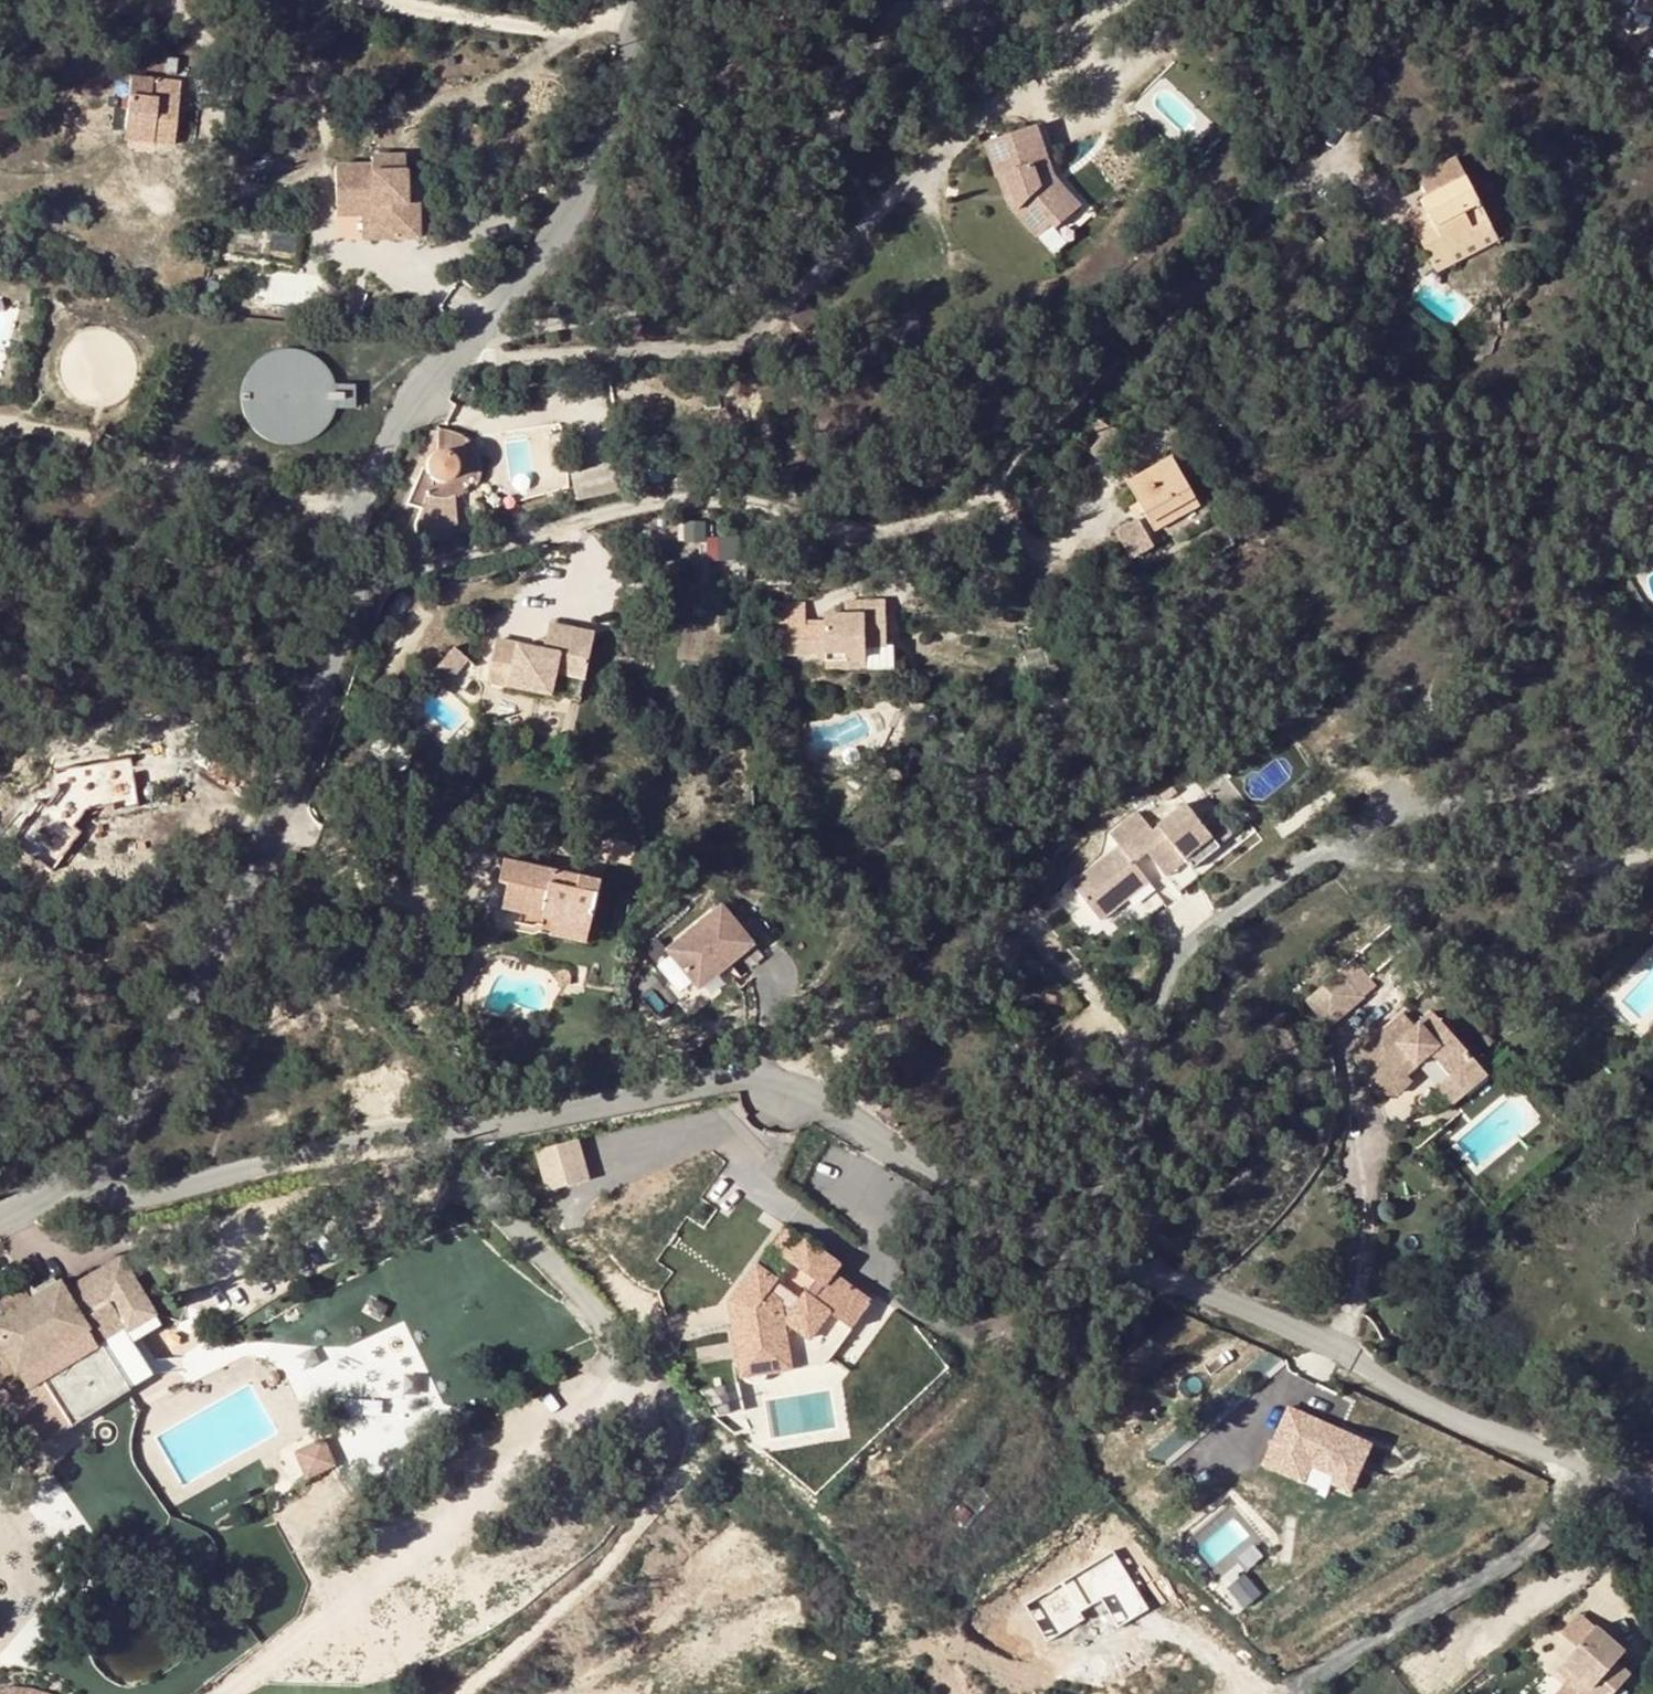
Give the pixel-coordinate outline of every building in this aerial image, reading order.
[(150,132),(150,143),(171,145),(177,82),(129,78),(124,129),(150,132)] [(1376,135),(1380,123),(1370,120),(1366,131),(1376,135)] [(997,176),(1005,174),(1013,197),(1005,200),(1036,236),(1050,225),(1054,229),(1079,208),(1053,178),(1042,148),(1033,122),(984,140),(997,176)] [(150,132),(124,129),(123,140),(150,143),(150,132)] [(380,235),(425,232),(424,198),(412,199),(410,167),(400,167),(399,154),(377,155),(377,163),(341,165),(342,204),(378,203),(380,235)] [(997,176),(1005,200),(1013,197),(1005,174),(997,176)] [(1447,254),(1493,230),(1466,179),(1421,202),(1428,214),(1435,229),(1417,239),(1435,274),(1453,265),(1447,254)] [(371,213),(373,236),(380,235),(378,203),(342,204),(343,214),(371,213)] [(1435,229),(1428,214),(1409,223),(1417,239),(1435,229)] [(1453,265),(1499,241),(1493,230),(1447,254),(1453,265)] [(1499,313),(1492,312),(1491,321),(1499,322),(1499,313)] [(352,387),(332,387),(330,380),(327,375),(323,369),(319,364),(313,360),(308,356),(301,353),(295,352),(288,351),(281,351),(275,352),(269,354),(262,356),(257,360),(251,364),(247,369),(243,375),(240,381),(238,387),(237,394),(237,401),(238,408),(240,414),(242,420),(245,426),(250,431),(254,436),(260,440),(266,443),(272,445),(278,447),(285,447),(292,447),(298,446),(305,443),(311,440),(316,436),(321,431),(325,426),(328,420),(331,414),(333,409),(353,409),(352,387)] [(1109,426),(1087,452),(1102,465),(1124,439),(1109,426)] [(431,454),(435,452),(436,431),(431,432),(407,476),(413,477),(408,502),(424,504),(420,526),(446,529),(451,500),(446,502),(440,502),(435,501),(430,500),(432,482),(430,481),(427,478),(425,475),(424,470),(423,467),(424,463),(426,459),(428,456),(431,454)] [(446,502),(451,500),(455,498),(460,495),(464,491),(467,487),(469,484),(475,486),(477,480),(478,474),(478,468),(477,462),(475,456),(473,450),(469,446),(465,441),(460,437),(455,434),(449,433),(443,431),(436,431),(435,452),(431,454),(428,456),(426,459),(424,463),(423,467),(424,470),(425,475),(427,478),(430,481),(432,482),(430,500),(435,501),(440,502),(446,502)] [(1172,459),(1126,484),(1154,533),(1199,508),(1172,459)] [(610,462),(571,470),(577,497),(615,489),(610,462)] [(1137,521),(1116,533),(1131,559),(1152,547),(1137,521)] [(806,626),(807,653),(828,652),(869,650),(869,645),(888,645),(886,599),(862,600),(864,612),(845,613),(830,614),(831,621),(803,622),(803,626),(806,626)] [(864,612),(862,600),(844,601),(845,613),(864,612)] [(591,635),(546,621),(541,637),(538,648),(527,645),(491,636),(479,678),(543,695),(550,671),(579,679),(591,635)] [(538,648),(541,637),(530,635),(527,645),(538,648)] [(421,668),(436,680),(462,654),(447,641),(421,668)] [(869,650),(828,652),(828,669),(870,667),(869,650)] [(135,755),(54,766),(58,797),(15,803),(24,864),(78,857),(72,816),(142,807),(135,755)] [(1190,861),(1216,836),(1182,798),(1151,826),(1136,810),(1109,835),(1118,844),(1073,886),(1104,918),(1147,878),(1133,861),(1146,849),(1160,864),(1177,847),(1185,855),(1190,861)] [(1216,836),(1190,861),(1193,865),(1220,840),(1216,836)] [(1160,864),(1167,871),(1185,855),(1177,847),(1160,864)] [(553,921),(591,931),(598,900),(577,895),(581,880),(505,862),(500,884),(507,886),(502,909),(553,921)] [(577,895),(598,900),(602,884),(581,880),(577,895)] [(671,951),(702,990),(758,946),(728,907),(671,951)] [(550,937),(587,946),(591,931),(553,921),(550,937)] [(1363,997),(1340,971),(1306,1000),(1322,1018),(1329,1025),(1363,997)] [(1385,1054),(1366,1071),(1390,1098),(1409,1082),(1403,1076),(1427,1055),(1447,1078),(1436,1088),(1450,1105),(1485,1074),(1430,1013),(1415,1027),(1402,1013),(1373,1039),(1385,1054)] [(1385,1054),(1373,1039),(1353,1057),(1366,1071),(1385,1054)] [(584,1139),(539,1145),(544,1187),(589,1181),(584,1139)] [(877,1301),(838,1273),(844,1264),(810,1240),(795,1262),(821,1280),(803,1304),(793,1306),(773,1292),(782,1280),(762,1265),(736,1302),(744,1377),(822,1368),(824,1368),(825,1368),(827,1367),(829,1366),(830,1365),(832,1364),(833,1363),(833,1362),(877,1301)] [(18,1371),(34,1361),(43,1376),(56,1369),(83,1415),(144,1375),(120,1332),(113,1336),(97,1309),(110,1301),(126,1329),(156,1312),(123,1256),(66,1288),(62,1280),(18,1305),(23,1312),(10,1320),(5,1312),(0,1315),(0,1344),(1,1343),(18,1371)] [(23,1312),(18,1305),(14,1297),(1,1304),(5,1312),(10,1320),(23,1312)] [(97,1309),(113,1336),(120,1332),(126,1329),(110,1301),(97,1309)] [(1,1343),(0,1344),(0,1374),(3,1379),(18,1371),(1,1343)] [(1372,1448),(1284,1410),(1264,1456),(1307,1475),(1309,1470),(1330,1478),(1328,1484),(1352,1494),(1372,1448)] [(326,1437),(294,1452),(304,1474),(322,1465),(336,1459),(326,1437)] [(1307,1475),(1264,1456),(1260,1468),(1302,1486),(1307,1475)] [(1565,1632),(1577,1649),(1601,1634),(1589,1616),(1565,1632)] [(1578,1693),(1617,1693),(1621,1691),(1610,1674),(1621,1667),(1601,1634),(1577,1649),(1558,1662),(1580,1693),(1578,1693)] [(1558,1662),(1551,1666),(1569,1693),(1578,1693),(1580,1693),(1558,1662)]
